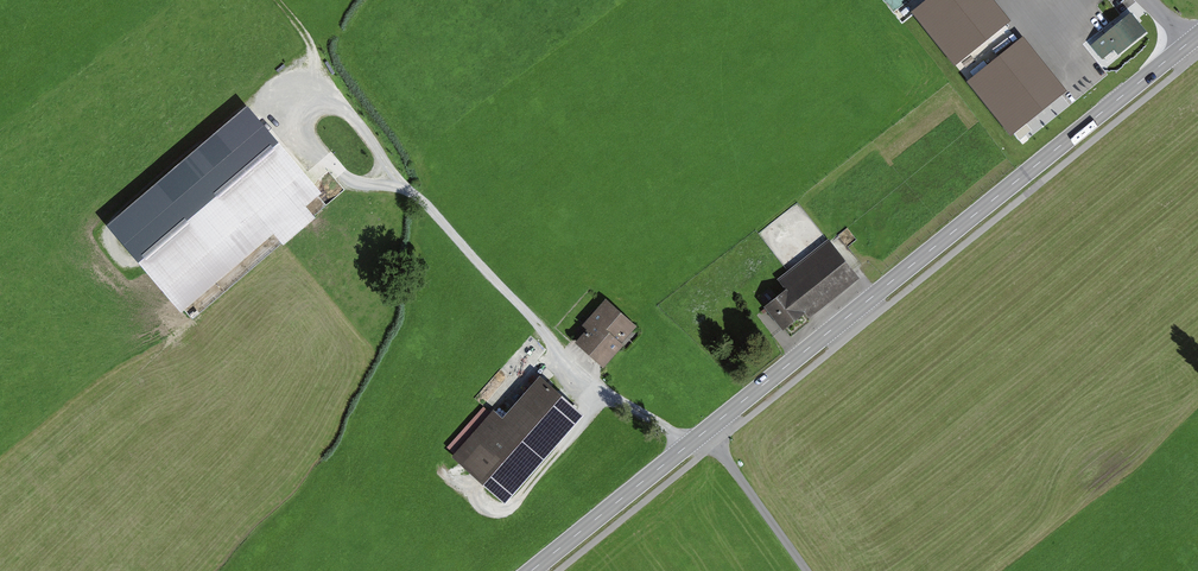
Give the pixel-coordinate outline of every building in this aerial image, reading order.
[(911,12),(955,66),(1011,21),(994,0),(926,0),(911,12)] [(1147,32),(1131,13),(1093,45),(1108,63),(1147,32)] [(1023,37),(968,81),(1012,135),(1067,91),(1023,37)] [(320,194),(246,107),(109,226),(181,315),(274,236),(282,248),(315,218),(306,208),(320,194)] [(860,276),(828,237),(778,277),(785,286),(764,303),(783,327),(804,310),(809,316),(860,276)] [(642,328),(606,297),(582,325),(587,329),(576,342),(607,369),(642,328)] [(506,499),(582,414),(540,376),(505,414),(497,407),(493,412),(487,407),(449,448),(506,499)]
